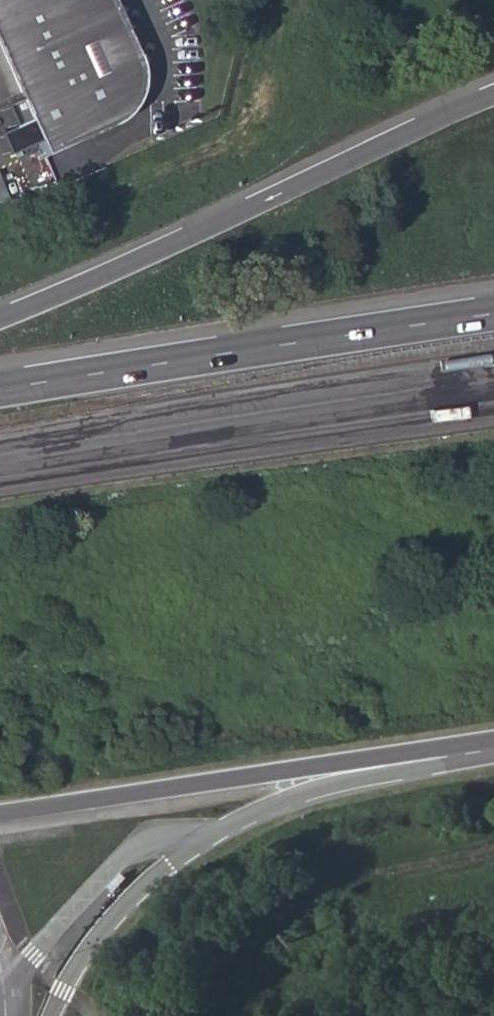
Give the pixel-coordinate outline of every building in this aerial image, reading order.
[(18,106),(44,163),(115,132),(120,129),(128,123),(130,121),(133,117),(137,112),(140,105),(143,97),(143,93),(144,81),(143,75),(109,0),(0,0),(0,114),(18,106)]
